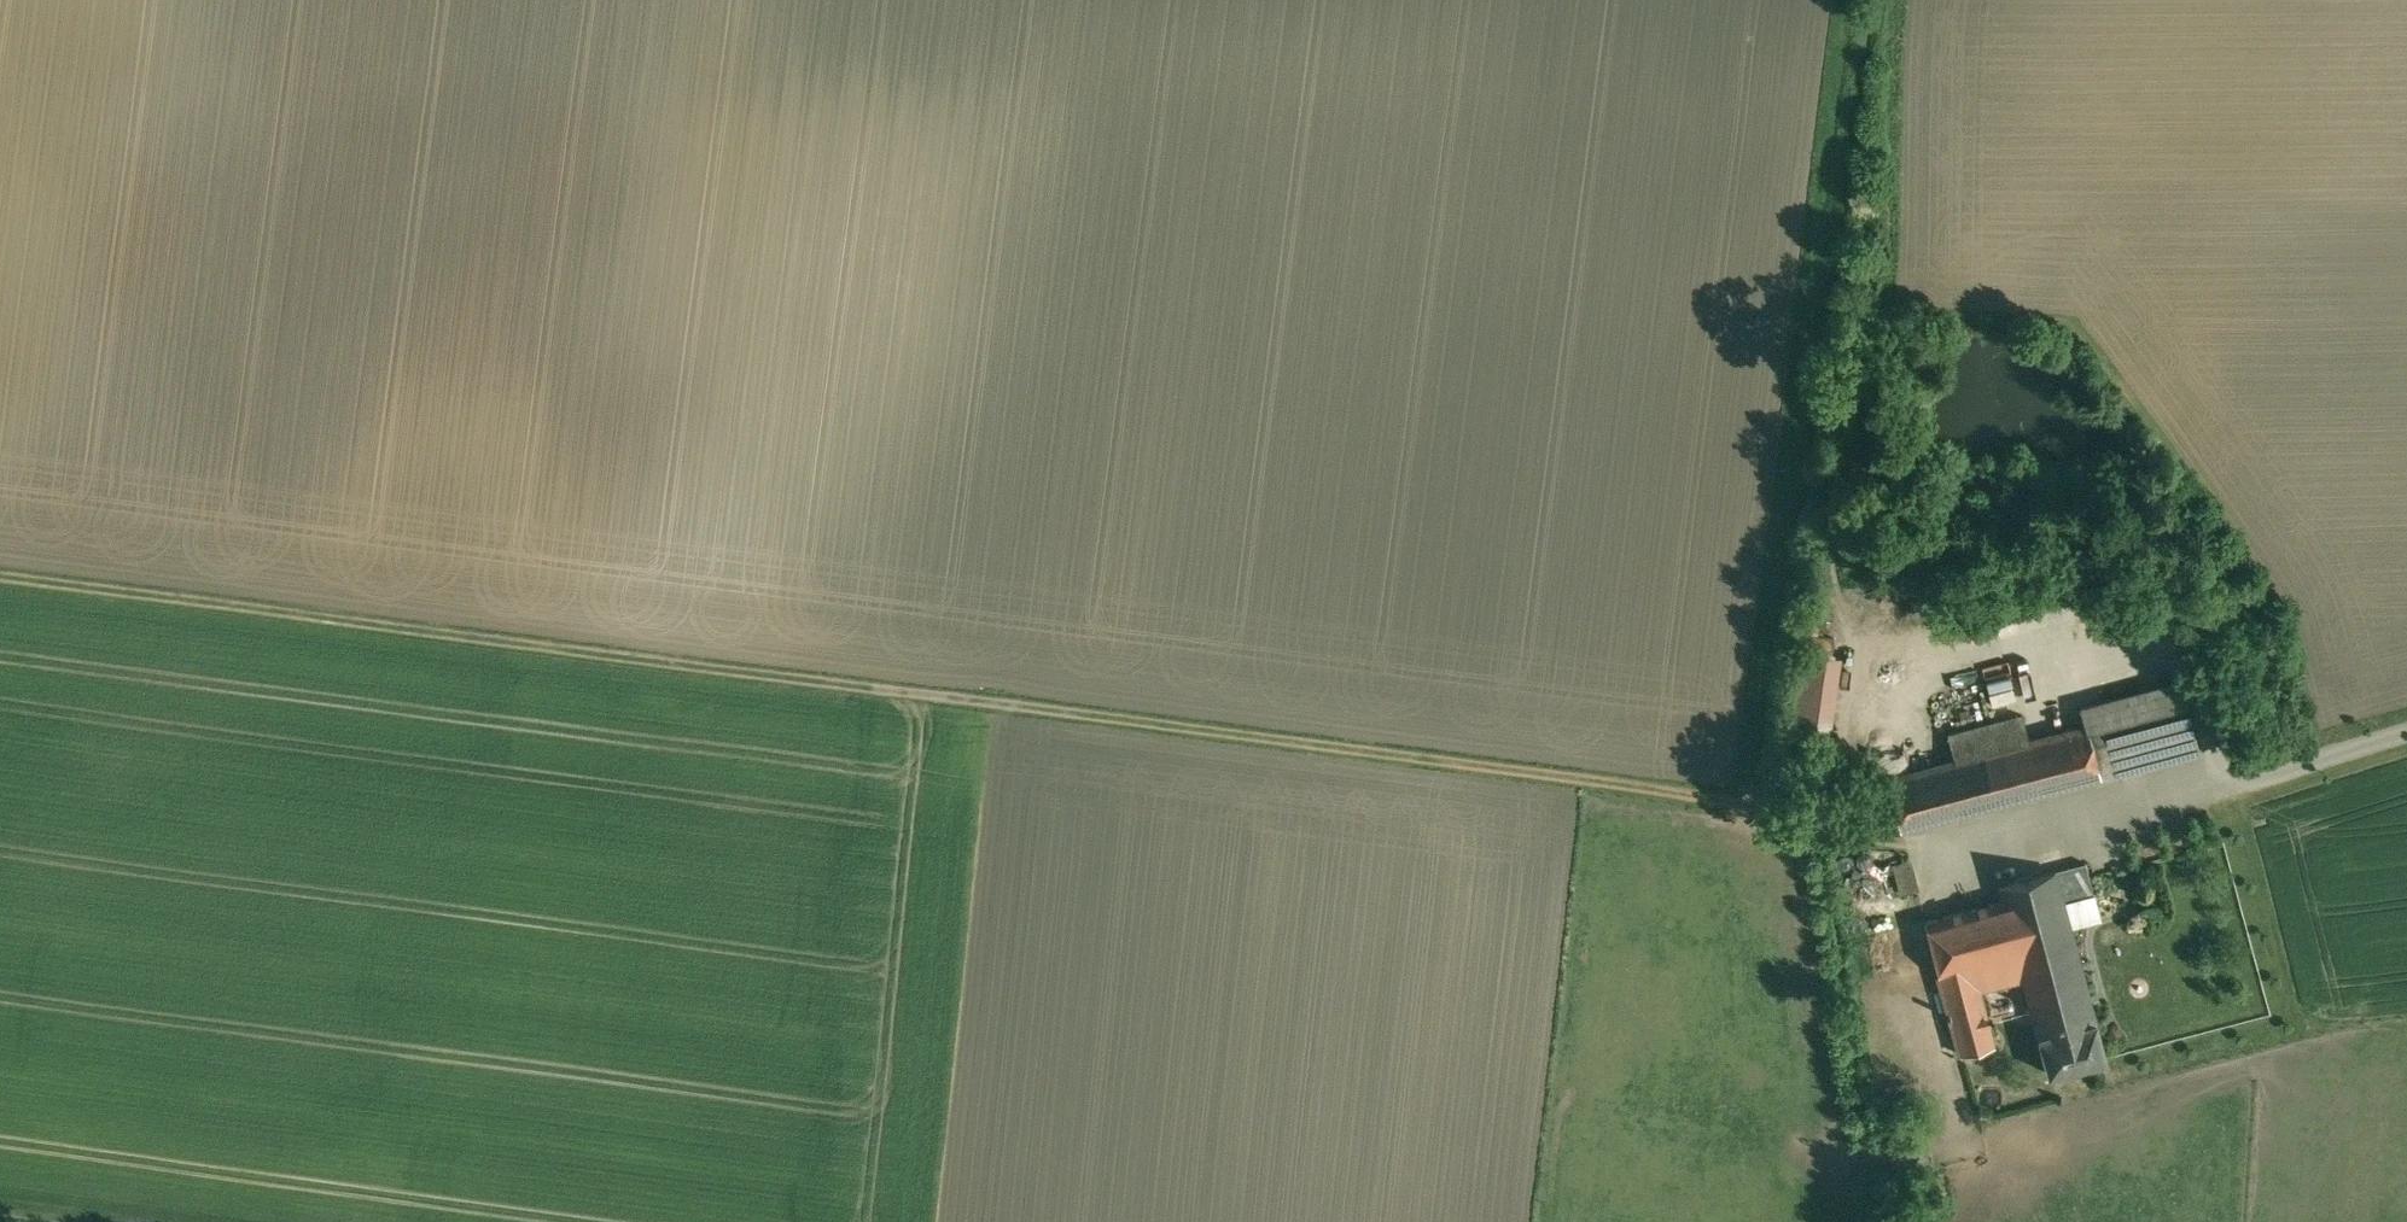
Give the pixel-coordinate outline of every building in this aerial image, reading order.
[(1790,674),(1781,726),(1839,736),(1853,652),(1797,643),(1792,674),(1790,674)] [(2181,681),(2080,707),(2085,726),(2086,726),(2100,777),(2199,751),(2181,681)] [(2085,726),(1890,778),(1903,830),(2100,777),(2086,726),(2085,726)] [(2094,893),(2086,862),(2055,870),(2064,902),(2094,893)] [(2055,870),(1999,885),(2003,900),(2024,978),(2050,1074),(2106,1059),(2070,925),(2101,917),(2094,893),(2064,902),(2055,870)] [(2003,900),(1925,921),(1950,1013),(1947,1013),(1948,1018),(1951,1017),(1961,1055),(1995,1045),(1980,989),(2024,978),(2003,900)]
